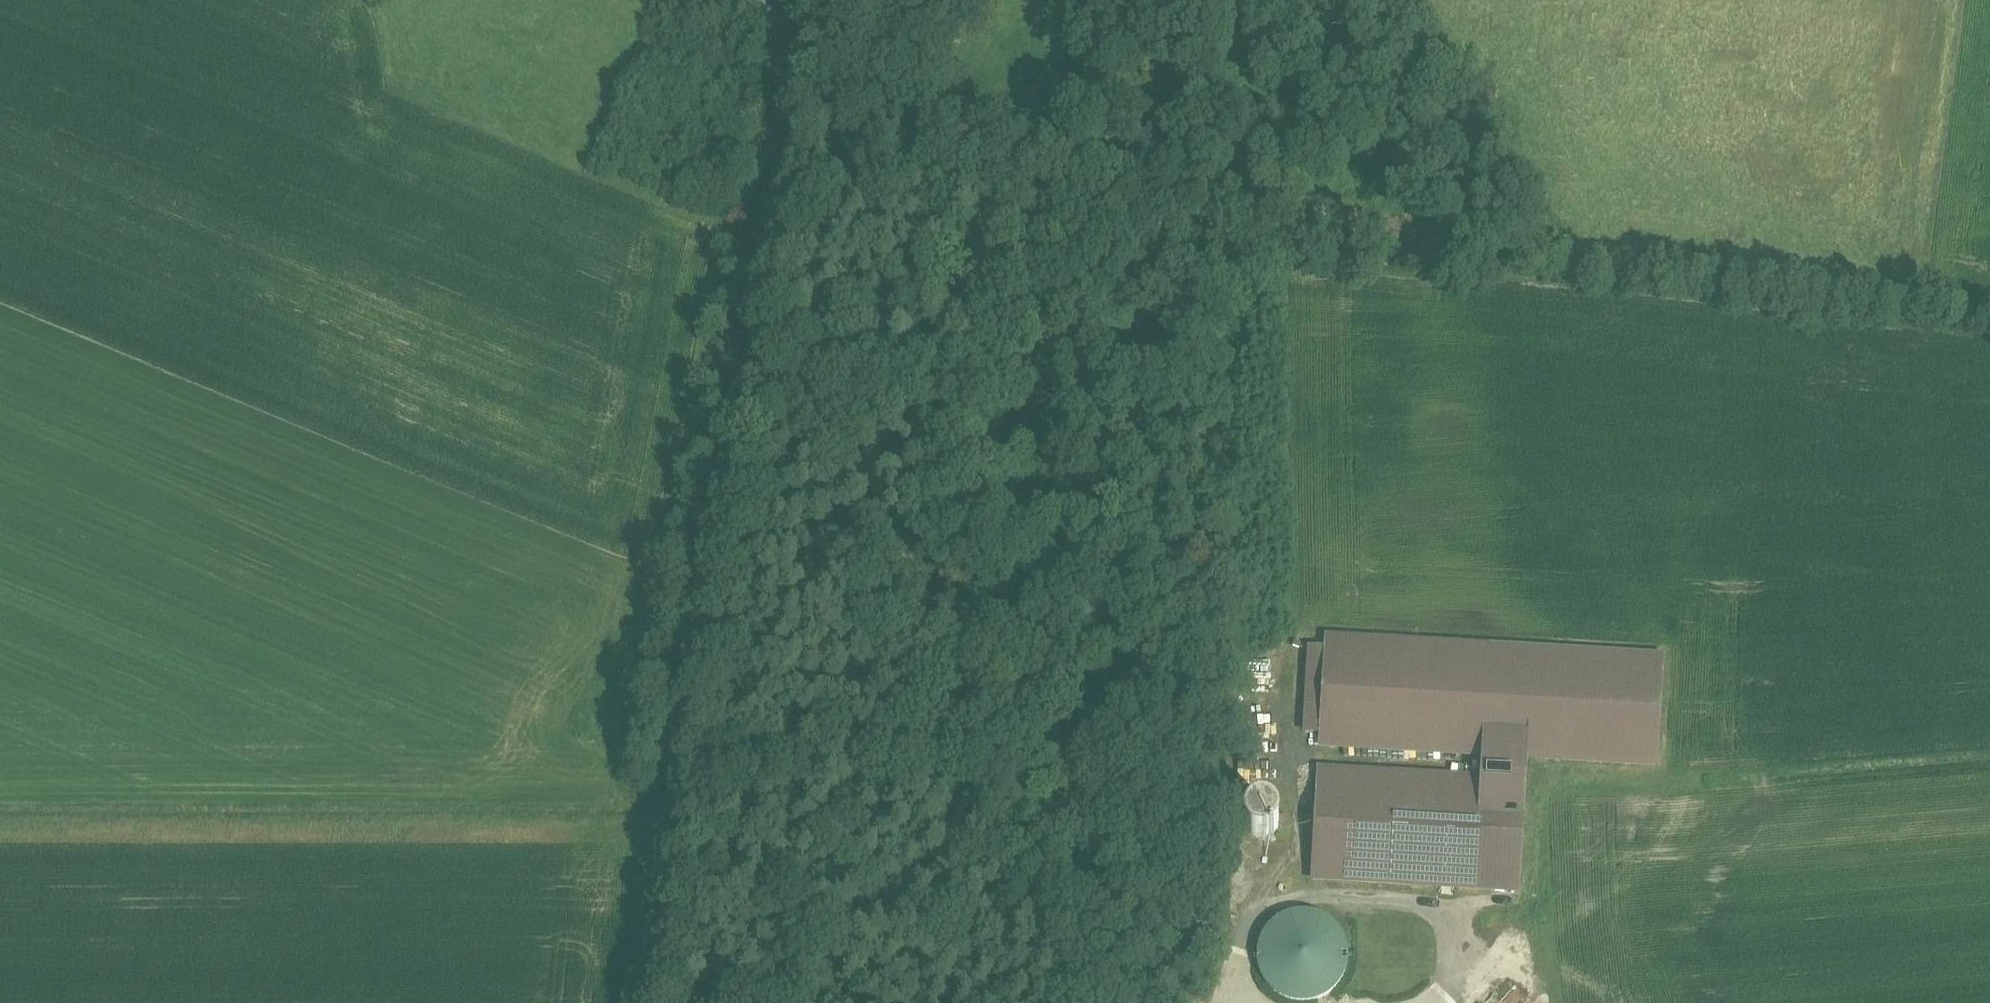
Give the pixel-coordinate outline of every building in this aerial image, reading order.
[(1319,766),(1313,882),(1527,893),(1534,757),(1659,764),(1665,649),(1329,631),(1323,745),(1485,753),(1483,774),(1319,766)]
